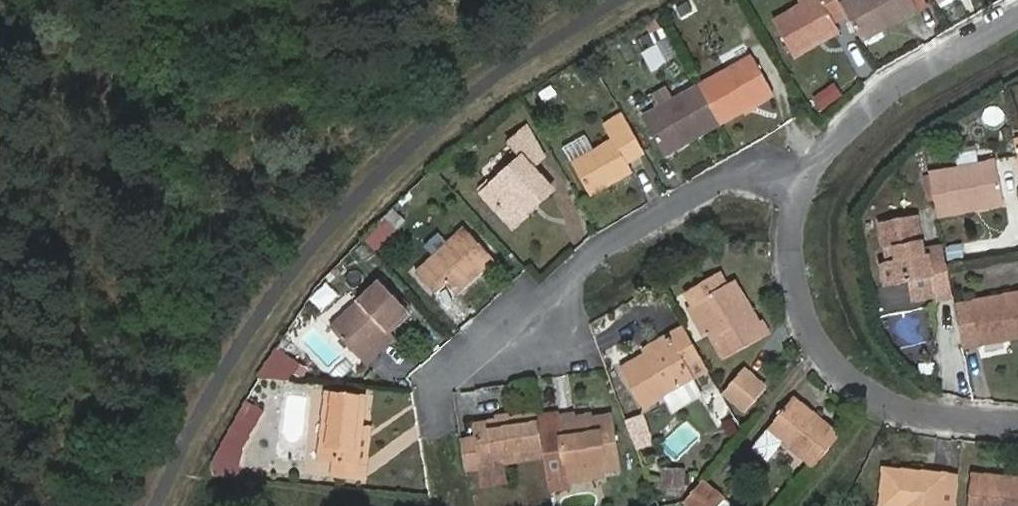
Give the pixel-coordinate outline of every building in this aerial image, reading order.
[(842,0),(813,0),(804,5),(778,18),(797,53),(842,29),(838,19),(849,12),(843,3),(842,0)] [(843,3),(849,12),(864,39),(920,7),(918,3),(916,0),(848,0),(843,3)] [(649,69),(677,58),(663,25),(648,31),(654,46),(642,51),(649,69)] [(760,51),(703,83),(723,118),(779,87),(760,51)] [(723,118),(703,83),(651,116),(670,148),(723,118)] [(649,149),(629,115),(614,122),(620,135),(579,157),(596,189),(638,167),(633,158),(649,149)] [(523,154),(495,180),(485,189),(508,215),(535,194),(539,201),(554,188),(532,163),(546,153),(530,124),(510,140),(523,154)] [(1001,158),(934,170),(941,212),(979,205),(977,199),(1006,194),(1001,158)] [(485,189),(495,180),(489,173),(480,183),(485,189)] [(514,222),(539,201),(535,194),(508,215),(514,222)] [(1007,200),(1006,194),(977,199),(979,205),(1007,200)] [(956,290),(947,241),(928,244),(922,211),(886,217),(890,241),(899,239),(901,254),(893,256),(885,257),(890,280),(913,277),(937,273),(938,282),(939,294),(956,290)] [(463,224),(418,269),(436,290),(447,278),(457,289),(491,255),(463,224)] [(899,239),(890,241),(893,256),(901,254),(899,239)] [(916,287),(938,282),(937,273),(913,277),(916,287)] [(695,304),(713,336),(727,360),(767,337),(755,314),(746,318),(728,284),(725,286),(720,275),(689,293),(695,304)] [(746,318),(755,314),(735,279),(728,284),(746,318)] [(372,344),(389,330),(410,312),(382,280),(333,326),(366,362),(379,350),(372,344)] [(980,339),(1017,331),(1017,287),(972,296),(980,339)] [(705,340),(713,336),(695,304),(687,309),(705,340)] [(687,367),(703,358),(686,329),(668,338),(672,344),(647,358),(623,371),(646,409),(695,381),(687,367)] [(396,337),(389,330),(372,344),(379,350),(396,337)] [(672,344),(668,338),(645,353),(647,358),(672,344)] [(275,347),(261,370),(287,385),(300,362),(275,347)] [(769,388),(746,371),(727,394),(750,412),(769,388)] [(356,456),(361,421),(364,394),(328,390),(319,452),(335,454),(356,456)] [(215,449),(217,468),(242,470),(265,414),(244,400),(215,449)] [(770,430),(814,466),(841,434),(814,413),(813,415),(794,400),(770,430)] [(626,418),(637,448),(654,441),(643,412),(626,418)] [(474,440),(461,443),(465,468),(544,457),(537,420),(536,415),(472,425),(474,440)] [(537,420),(544,457),(544,458),(562,456),(566,478),(601,472),(621,469),(611,415),(574,422),(573,415),(537,420)] [(369,422),(361,421),(356,456),(335,454),(333,470),(364,471),(369,422)] [(683,488),(684,468),(662,467),(662,487),(683,488)] [(959,477),(883,471),(881,505),(957,505),(959,477)] [(604,479),(601,472),(566,478),(566,485),(604,479)] [(971,478),(968,505),(1017,505),(1017,481),(971,478)] [(723,497),(702,481),(687,501),(692,505),(715,505),(723,497)]
